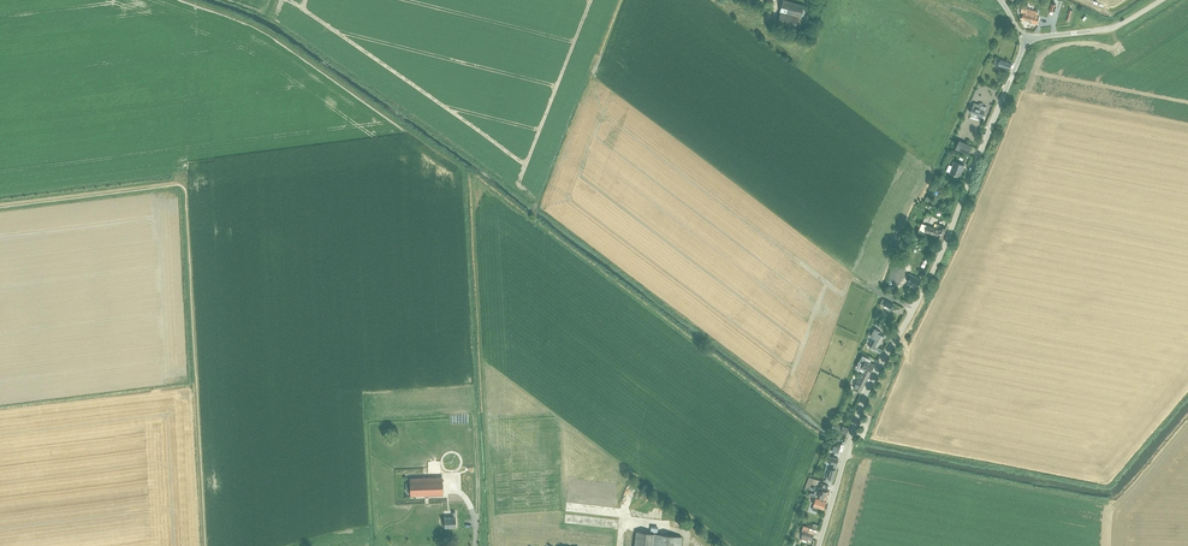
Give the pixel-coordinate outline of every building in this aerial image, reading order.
[(796,29),(799,17),(801,17),(807,18),(810,7),(784,1),(781,12),(782,13),(779,25),(796,29)] [(1038,24),(1038,22),(1039,17),(1037,16),(1038,11),(1027,9),(1028,4),(1023,3),(1021,12),(1023,13),(1022,19),(1031,21),(1031,22),(1034,23),(1038,24)] [(994,63),(1009,69),(1012,63),(996,57),(994,63)] [(984,116),(987,106),(982,105),(981,109),(980,108),(981,105),(975,103),(974,106),(973,106),(971,112),(984,116)] [(972,146),(959,140),(956,148),(968,154),(972,146)] [(953,165),(950,173),(960,177),(965,165),(954,161),(952,165),(953,165)] [(922,223),(919,232),(925,235),(926,231),(942,238),(946,229),(941,226),(942,225),(938,223),(936,228),(928,225),(922,223)] [(918,287),(922,280),(910,273),(907,279),(910,280),(908,282),(918,287)] [(871,347),(880,352),(883,347),(879,345),(885,336),(880,333),(881,331),(876,329),(872,336),(875,338),(873,342),(874,342),(871,347)] [(861,392),(870,374),(869,374),(870,372),(871,372),(875,364),(873,363),(871,367),(866,365),(869,358),(868,360),(862,357),(857,366),(858,365),(862,367),(861,368),(863,369),(854,388),(861,392)] [(849,428),(843,426),(843,427),(837,425),(835,430),(847,434),(849,428)] [(827,455),(825,461),(834,464),(833,469),(831,468),(830,473),(828,473),(827,477),(830,478),(829,481),(828,483),(831,484),(833,479),(836,470),(837,465),(838,465),(839,459),(827,455)] [(411,495),(444,494),(443,477),(410,478),(411,495)] [(810,496),(820,499),(821,496),(827,498),(829,490),(827,490),(829,485),(823,483),(821,488),(823,489),(822,492),(817,491),(815,494),(811,493),(810,496)] [(810,495),(808,501),(812,502),(814,503),(814,505),(812,509),(816,511),(818,507),(824,509),(827,501),(820,499),(810,496),(810,495)] [(590,513),(613,514),(614,507),(590,505),(590,513)] [(453,517),(444,517),(445,528),(457,527),(456,512),(453,512),(453,517)] [(802,537),(801,541),(808,543),(809,539),(812,540),(815,533),(804,530),(802,537)] [(681,537),(636,532),(634,545),(680,545),(681,537)]
